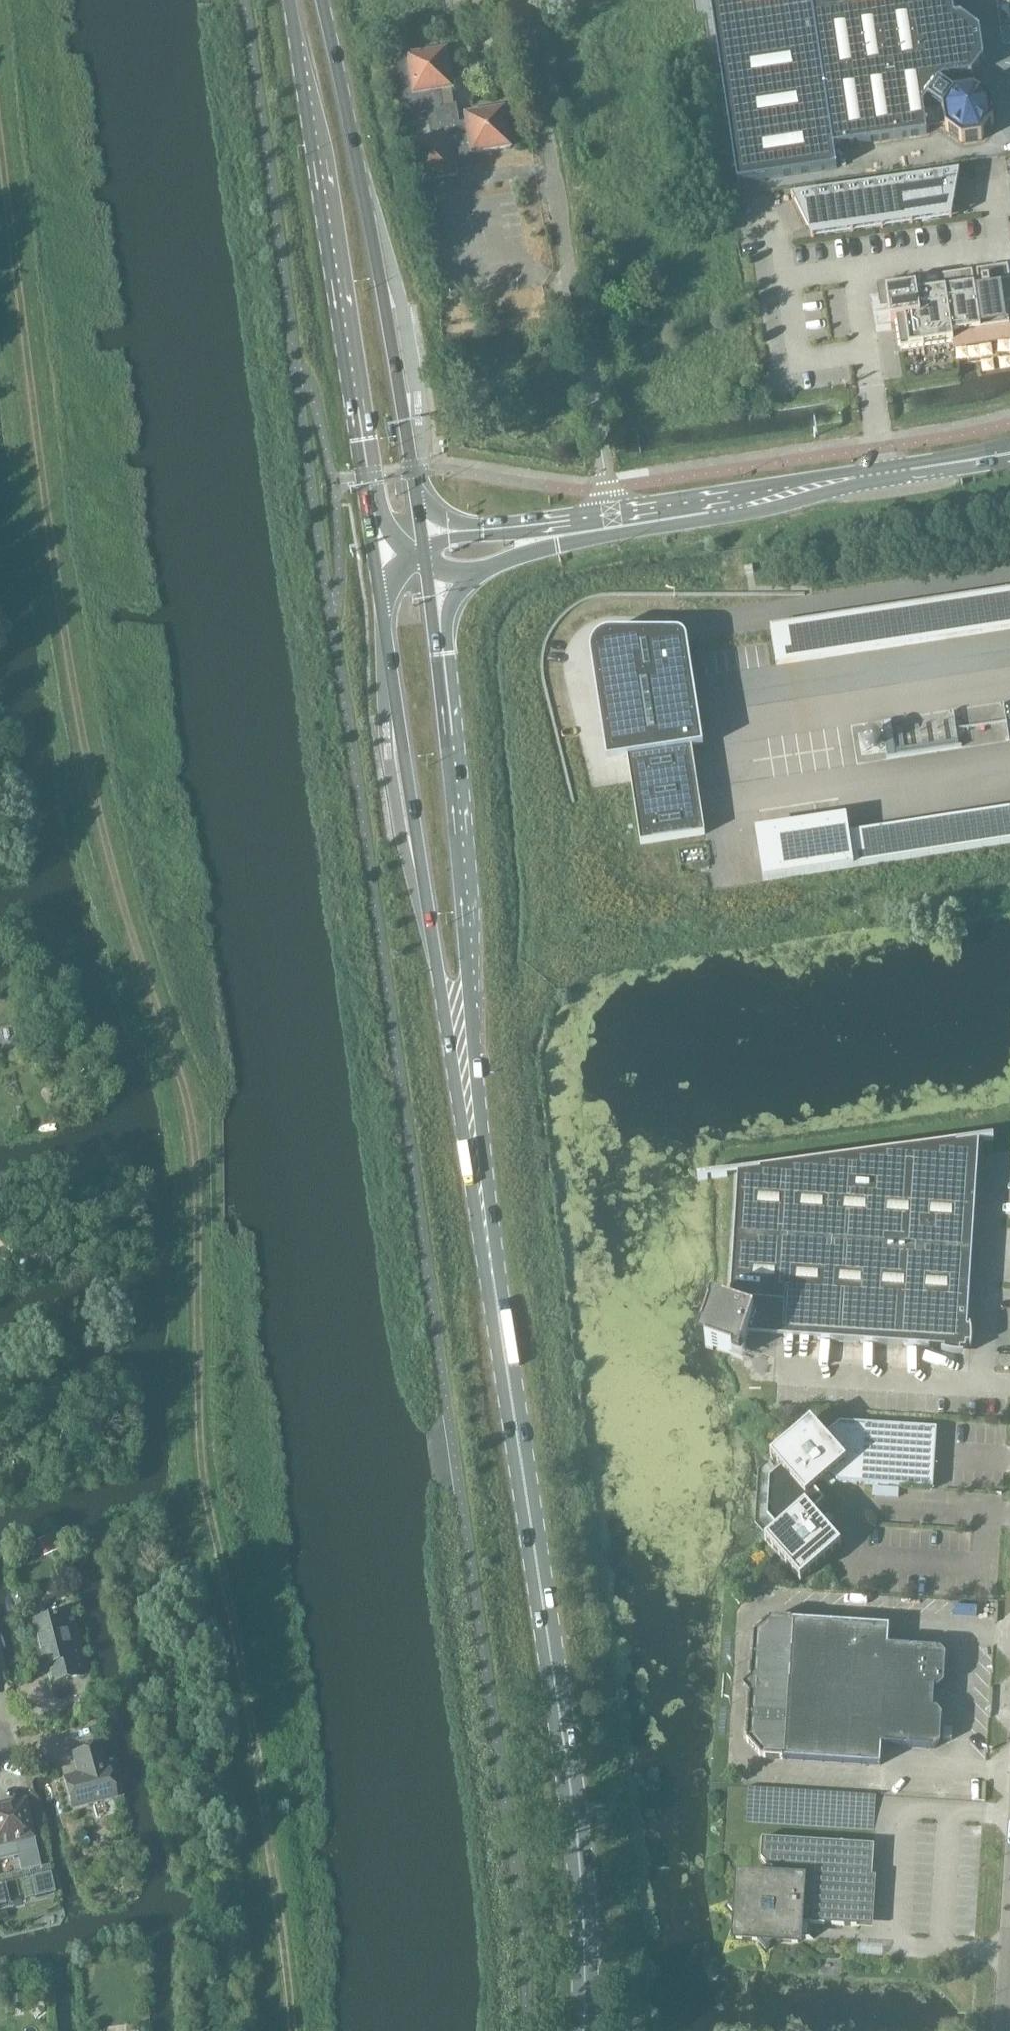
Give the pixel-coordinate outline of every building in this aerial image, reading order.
[(810,0),(710,0),(738,184),(837,169),(834,149),(927,134),(927,130),(946,127),(946,132),(962,144),(982,141),(994,125),(991,105),(975,93),(967,94),(965,77),(972,76),(984,60),(980,31),(960,16),(955,17),(953,5),(946,0),(932,0),(917,2),(813,18),(810,0)] [(813,18),(917,2),(917,0),(810,0),(813,18)] [(432,140),(412,143),(418,182),(457,176),(456,167),(470,165),(468,150),(471,150),(472,154),(511,148),(505,109),(466,115),(468,125),(459,126),(456,107),(447,108),(444,92),(452,91),(444,48),(396,57),(407,117),(428,114),(432,140)] [(964,171),(794,199),(810,239),(952,222),(964,171)] [(887,293),(888,304),(891,323),(897,322),(901,351),(954,343),(955,349),(1009,341),(1009,282),(1009,274),(1008,268),(986,271),(977,272),(979,287),(974,288),(972,273),(914,281),(915,289),(896,291),(887,293)] [(675,641),(611,651),(628,760),(632,782),(641,845),(705,835),(692,751),(680,670),(676,643),(675,642),(675,641)] [(864,742),(864,743),(864,744),(864,745),(865,745),(865,746),(865,747),(866,748),(867,749),(868,749),(868,750),(869,750),(870,750),(870,751),(871,751),(872,751),(873,751),(874,751),(875,751),(875,750),(876,750),(877,750),(877,749),(878,749),(878,748),(879,748),(879,747),(880,746),(880,745),(880,744),(880,743),(880,742),(880,741),(880,740),(880,739),(879,739),(879,738),(879,737),(878,737),(878,736),(877,736),(876,736),(876,735),(875,735),(874,735),(873,735),(872,735),(871,735),(870,735),(869,735),(868,736),(867,736),(867,737),(866,737),(866,738),(865,738),(865,739),(865,740),(864,740),(864,741),(864,742)] [(849,832),(758,846),(763,883),(854,869),(849,836),(849,832)] [(28,1027),(15,1030),(18,1042),(31,1039),(28,1027)] [(979,1149),(972,1141),(738,1174),(730,1318),(755,1325),(754,1334),(773,1335),(814,1342),(959,1351),(967,1344),(971,1285),(975,1222),(979,1149)] [(771,1456),(810,1501),(824,1502),(814,1490),(831,1475),(838,1483),(933,1489),(937,1429),(832,1424),(825,1436),(811,1421),(771,1456)] [(824,1502),(810,1501),(765,1540),(801,1580),(841,1545),(813,1512),(824,1502)] [(53,1536),(38,1542),(44,1557),(59,1551),(53,1536)] [(70,1647),(62,1615),(30,1623),(42,1668),(49,1666),(53,1683),(83,1675),(76,1645),(70,1647)] [(882,1746),(889,1647),(890,1627),(871,1626),(870,1626),(852,1625),(852,1624),(851,1624),(851,1625),(833,1623),(832,1623),(814,1622),(813,1622),(796,1621),(796,1620),(795,1620),(795,1621),(792,1621),(792,1620),(773,1619),(771,1619),(753,1635),(751,1677),(741,1686),(749,1695),(746,1740),(762,1758),(764,1758),(783,1760),(783,1759),(786,1759),(786,1760),(787,1760),(787,1759),(804,1761),(805,1761),(823,1762),(823,1763),(824,1763),(824,1762),(842,1763),(842,1764),(843,1764),(843,1763),(861,1764),(861,1765),(862,1765),(881,1766),(882,1746)] [(892,1647),(889,1647),(882,1746),(886,1746),(886,1747),(887,1747),(887,1746),(901,1747),(901,1748),(902,1748),(902,1747),(911,1748),(911,1749),(912,1749),(912,1748),(926,1749),(926,1750),(927,1750),(928,1749),(935,1750),(941,1744),(941,1737),(942,1737),(942,1736),(942,1724),(943,1724),(943,1723),(942,1723),(943,1716),(938,1710),(934,1710),(935,1690),(939,1690),(945,1685),(945,1677),(946,1677),(946,1676),(945,1676),(946,1665),(947,1665),(947,1664),(946,1664),(947,1656),(941,1650),(934,1650),(934,1649),(933,1649),(933,1650),(919,1649),(919,1648),(918,1648),(918,1649),(908,1648),(908,1647),(907,1647),(907,1648),(893,1647),(893,1646),(892,1646),(892,1647)] [(105,1769),(99,1748),(74,1754),(79,1776),(64,1780),(71,1809),(115,1797),(108,1769),(105,1769)] [(0,1808),(0,1859),(18,1855),(15,1842),(33,1838),(25,1802),(21,1803),(0,1808)] [(757,1941),(766,1951),(777,1942),(798,1943),(798,1938),(809,1939),(810,1924),(859,1927),(862,1882),(872,1883),(874,1846),(762,1839),(761,1858),(771,1870),(761,1879),(740,1877),(739,1898),(728,1908),(737,1918),(736,1939),(757,1941)] [(50,1875),(31,1879),(35,1898),(54,1894),(50,1875)] [(97,1885),(95,1878),(81,1881),(83,1889),(97,1885)] [(24,1995),(10,1996),(11,2005),(25,2004),(24,1995)]
